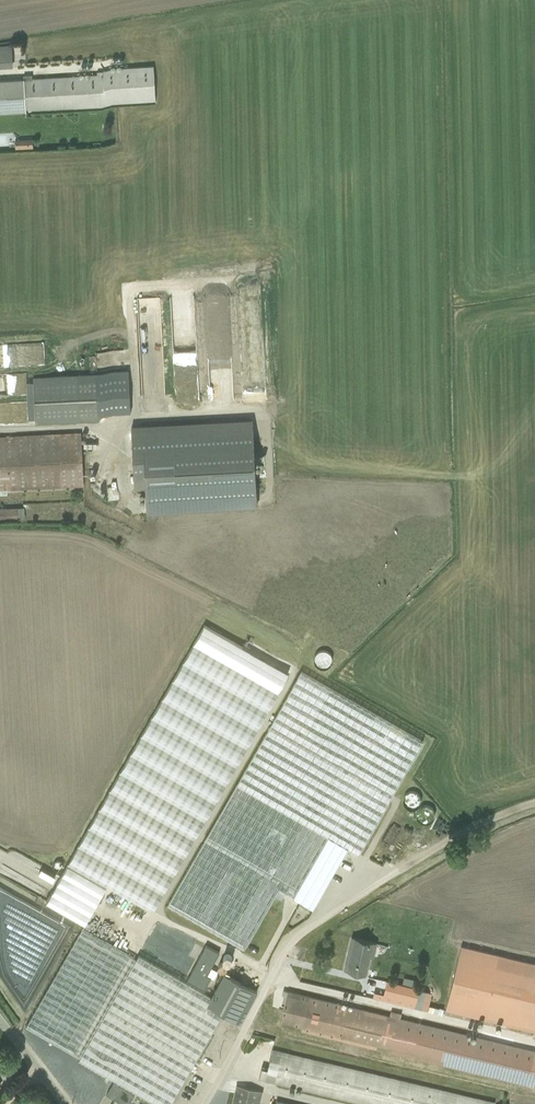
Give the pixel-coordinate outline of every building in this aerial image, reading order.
[(13,64),(12,44),(0,44),(0,64),(13,64)] [(153,101),(151,67),(100,70),(100,73),(32,78),(32,74),(26,75),(27,78),(0,80),(0,110),(153,101)] [(16,139),(16,147),(31,147),(31,138),(16,139)] [(34,372),(36,418),(100,415),(100,409),(132,407),(130,368),(34,372)] [(0,374),(0,394),(17,394),(16,374),(0,374)] [(149,483),(150,506),(254,501),(249,421),(135,427),(138,483),(149,483)] [(1,484),(83,479),(80,428),(0,432),(0,474),(1,484)] [(19,516),(18,504),(0,505),(0,517),(19,516)] [(204,618),(45,897),(85,920),(107,881),(154,908),(289,666),(204,618)] [(428,737),(328,681),(298,664),(165,901),(244,946),(279,884),(308,900),(342,839),(364,852),(428,737)] [(257,988),(223,971),(209,997),(82,926),(25,1024),(161,1103),(169,1103),(223,1010),(240,1020),(257,988)] [(415,930),(412,939),(418,940),(420,931),(415,930)] [(347,968),(370,972),(377,939),(353,935),(347,968)] [(461,941),(445,1007),(534,1028),(534,958),(461,941)] [(181,962),(177,970),(200,983),(207,971),(195,964),(196,963),(181,955),(186,947),(179,944),(176,950),(164,943),(160,950),(181,962)] [(424,984),(391,978),(388,992),(421,998),(424,984)] [(280,1029),(534,1086),(534,1047),(289,992),(280,1029)] [(270,1041),(266,1056),(277,1059),(276,1063),(257,1059),(255,1069),(403,1103),(492,1103),(494,1094),(270,1041)] [(259,1084),(235,1079),(230,1103),(255,1103),(259,1084)]
